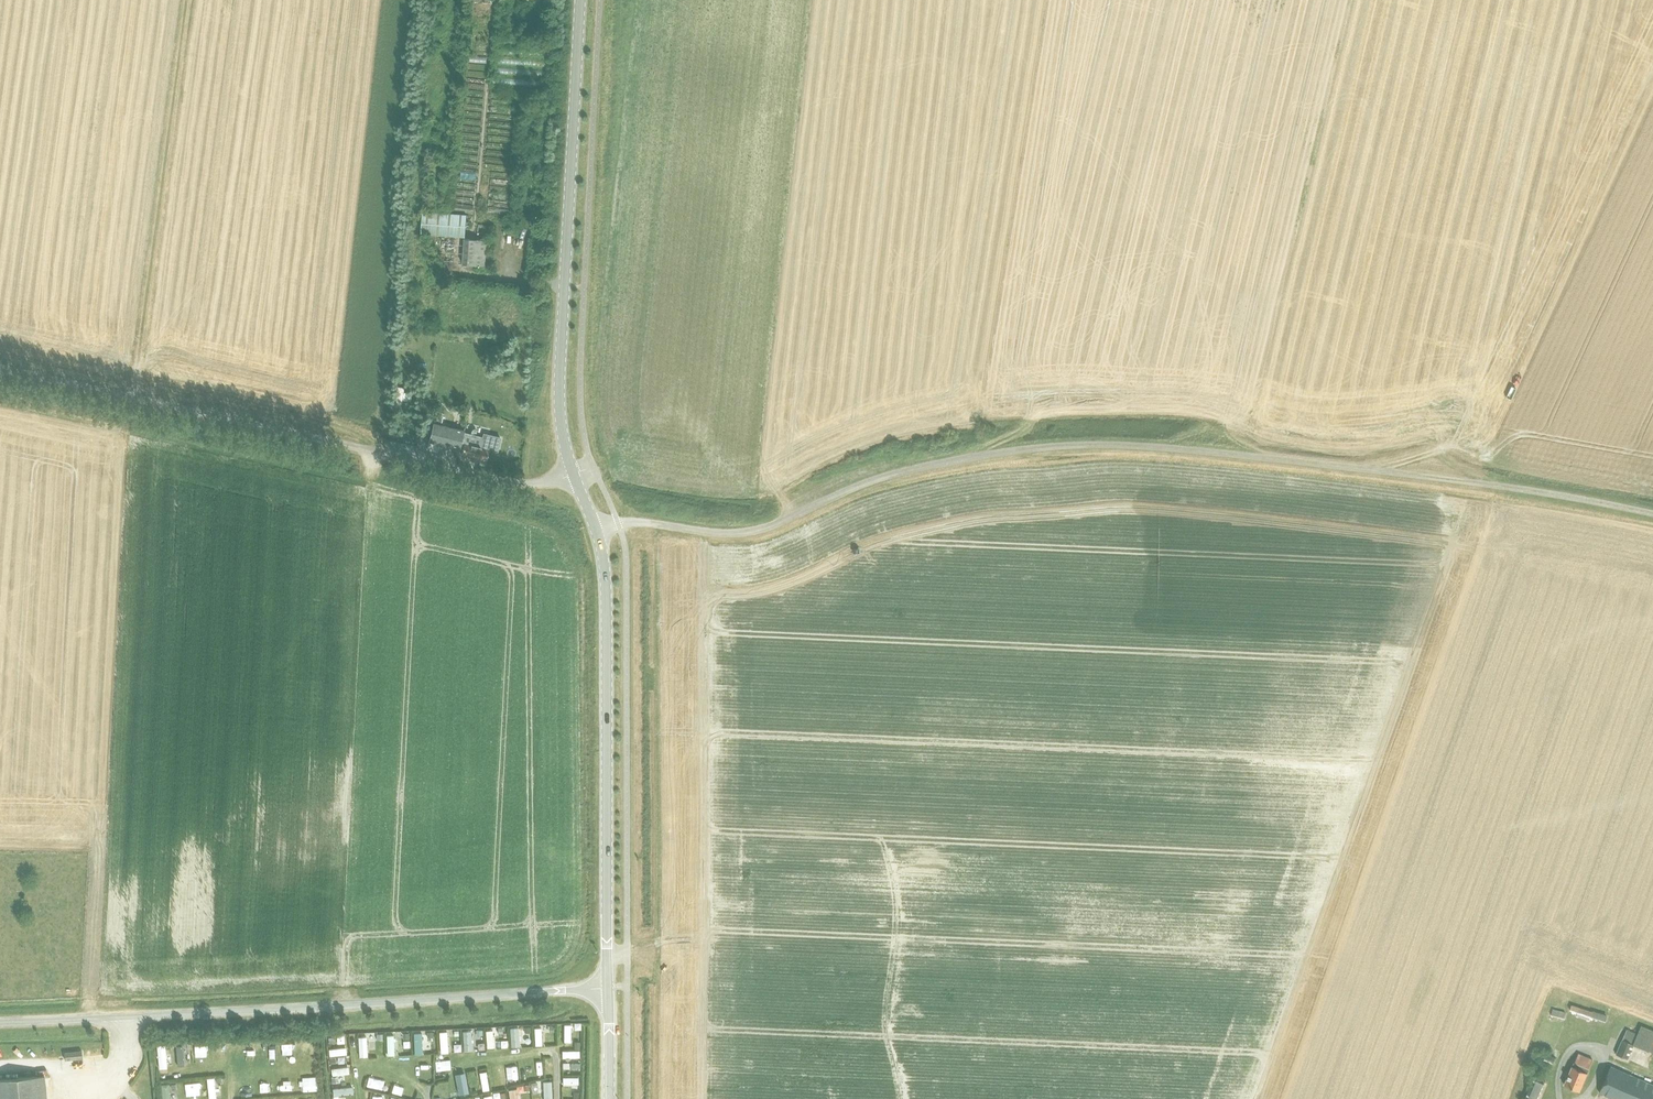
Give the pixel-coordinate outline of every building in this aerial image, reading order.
[(490,24),(467,22),(467,29),(490,31),(490,24)] [(489,40),(466,38),(465,44),(488,46),(489,40)] [(487,54),(464,52),(463,59),(486,61),(487,54)] [(452,205),(451,212),(473,214),(474,207),(452,205)] [(421,233),(465,236),(467,214),(423,211),(421,233)] [(465,238),(463,264),(485,265),(487,240),(465,238)] [(434,423),(429,440),(441,444),(459,448),(460,445),(464,431),(445,426),(441,424),(434,423)] [(464,431),(460,445),(464,446),(462,454),(485,460),(488,448),(496,450),(500,436),(482,431),(481,435),(464,431)] [(1604,1021),(1606,1015),(1591,1010),(1591,1011),(1571,1004),(1569,1009),(1577,1012),(1589,1016),(1604,1021)] [(1552,1008),(1550,1015),(1563,1018),(1564,1011),(1552,1008)] [(1637,1033),(1626,1029),(1615,1054),(1626,1059),(1633,1044),(1649,1051),(1652,1041),(1652,1030),(1640,1025),(1637,1033)] [(64,1052),(64,1060),(82,1058),(81,1051),(64,1052)] [(1545,1053),(1541,1061),(1551,1066),(1555,1057),(1545,1053)] [(1578,1091),(1588,1068),(1592,1059),(1577,1053),(1574,1062),(1573,1061),(1563,1084),(1578,1091)] [(1610,1067),(1598,1092),(1615,1098),(1652,1098),(1652,1086),(1610,1067)] [(44,1075),(0,1079),(0,1098),(46,1098),(44,1075)] [(1543,1082),(1533,1078),(1524,1098),(1536,1098),(1543,1082)]
